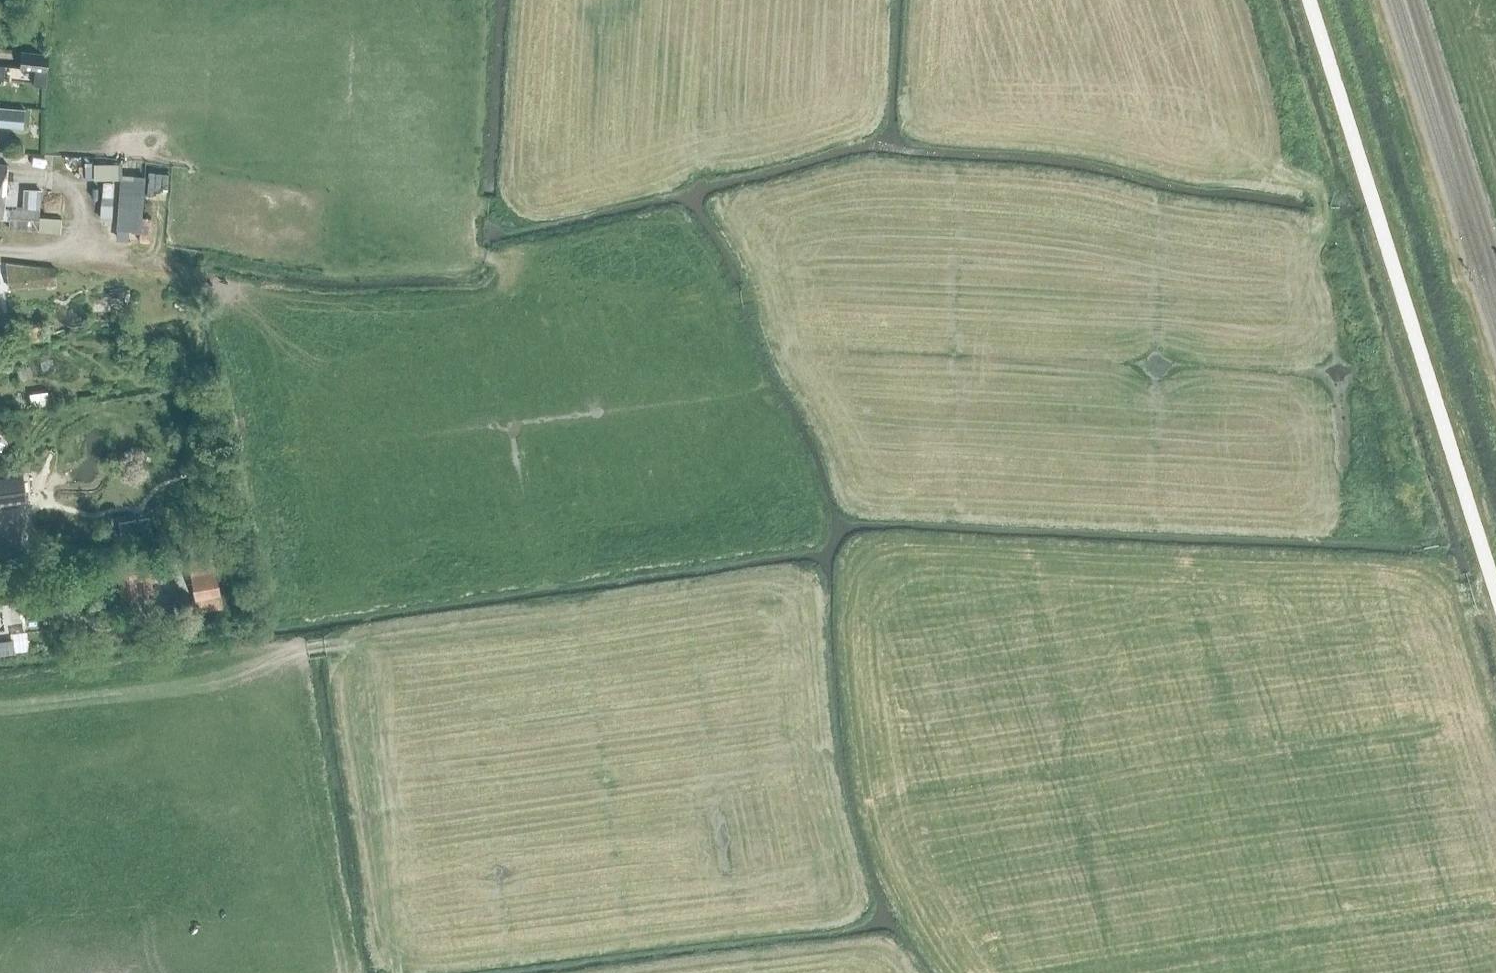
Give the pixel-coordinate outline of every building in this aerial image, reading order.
[(48,53),(20,50),(18,66),(34,68),(32,84),(44,85),(48,53)] [(23,109),(0,107),(0,124),(22,126),(23,109)] [(122,163),(93,163),(93,179),(119,179),(116,229),(140,231),(143,176),(122,174),(122,163)] [(40,190),(22,189),(21,204),(17,204),(16,209),(9,209),(8,229),(60,232),(61,217),(38,216),(40,190)] [(151,190),(151,203),(172,203),(172,191),(151,190)] [(57,284),(55,267),(6,262),(9,288),(28,285),(28,288),(57,284)] [(49,392),(30,394),(31,406),(51,403),(49,392)] [(25,501),(21,474),(0,477),(0,504),(25,501)] [(150,519),(118,523),(121,540),(152,535),(150,519)] [(190,576),(215,571),(212,557),(187,562),(190,576)] [(122,599),(139,597),(153,596),(150,559),(136,560),(119,562),(122,599)] [(194,600),(220,595),(215,571),(190,576),(194,600)] [(9,632),(8,611),(0,612),(0,632),(9,632)]
